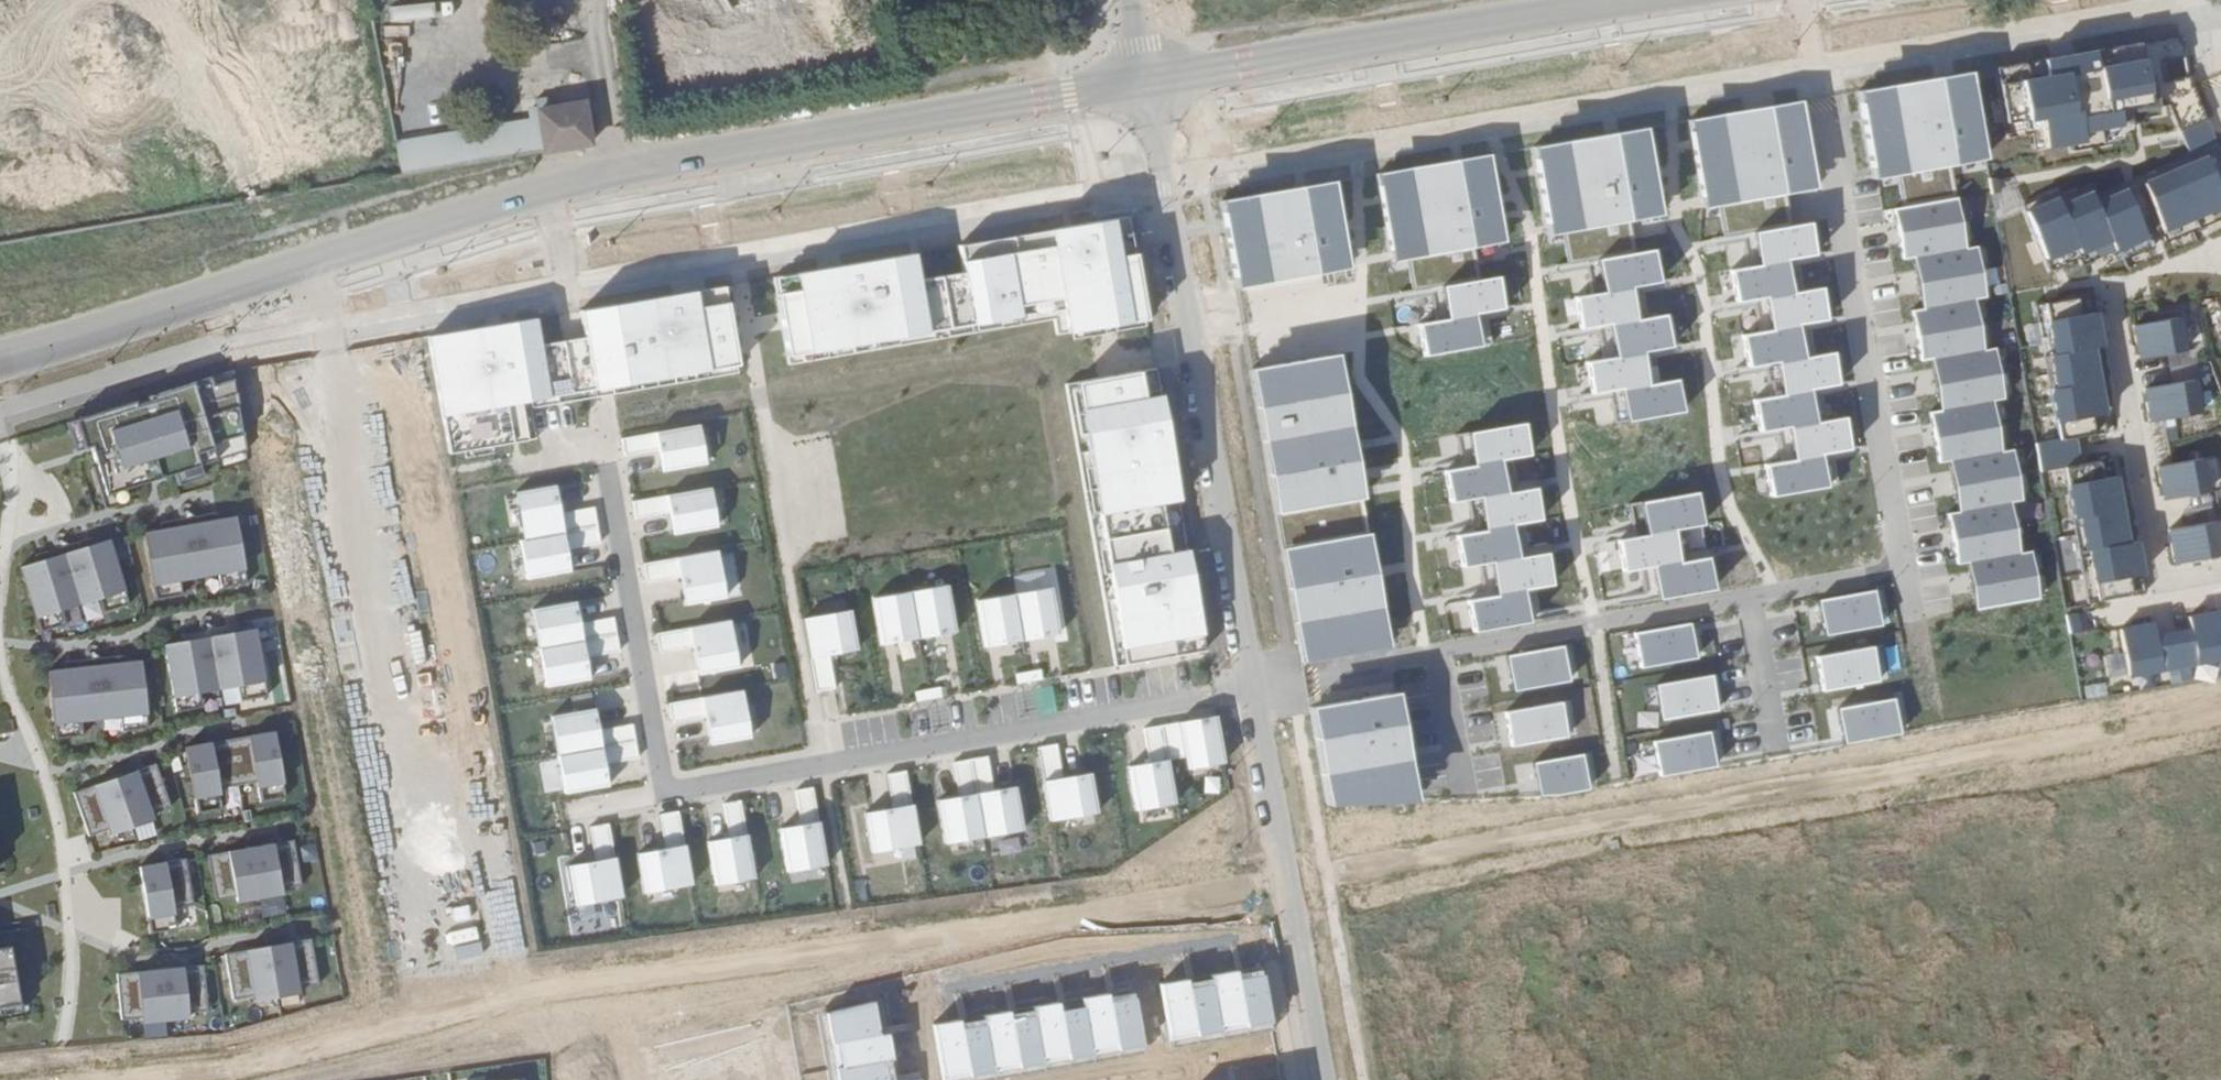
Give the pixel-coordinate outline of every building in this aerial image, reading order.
[(2179,37),(1987,68),(1999,134),(2193,100),(2184,79),(2179,37)] [(1866,181),(1898,175),(1949,166),(1980,160),(1964,71),(1850,92),(1866,181)] [(549,154),(589,146),(587,133),(582,110),(566,113),(561,92),(551,94),(550,85),(537,87),(549,154)] [(1803,109),(1771,115),(1786,201),(1818,195),(1803,109)] [(1771,115),(1722,123),(1737,209),(1786,201),(1771,115)] [(1722,123),(1688,129),(1703,215),(1720,212),(1737,209),(1722,123)] [(1618,139),(1633,228),(1661,223),(1646,134),(1618,139)] [(1618,139),(1569,147),(1584,236),(1633,228),(1618,139)] [(1569,147),(1534,153),(1550,242),(1567,239),(1584,236),(1569,147)] [(2112,251),(2220,204),(2199,157),(2091,203),(2107,240),(2112,251)] [(1494,162),(1462,167),(1477,255),(1508,251),(1494,162)] [(1949,166),(1898,175),(1903,206),(1893,207),(1902,259),(1913,257),(1922,308),(1911,310),(1920,360),(1932,358),(1941,410),(1930,412),(1939,462),(1950,460),(1959,510),(1948,512),(1957,564),(1967,562),(1972,589),(2035,577),(2030,551),(2019,553),(2010,501),(2021,499),(2012,449),(2001,451),(1992,401),(2003,399),(1994,347),(1982,349),(1973,299),(1985,297),(1976,246),(1963,248),(1954,196),(1949,166)] [(1462,167),(1412,175),(1428,264),(1477,255),(1462,167)] [(1412,175),(1380,178),(1391,264),(1413,267),(1428,264),(1412,175)] [(1229,289),(1261,283),(1312,274),(1343,269),(1328,180),(1214,199),(1229,289)] [(2107,240),(2091,203),(2086,192),(2057,205),(2073,244),(2078,253),(2107,240)] [(2040,258),(2073,244),(2057,205),(2053,197),(2019,212),(2040,258)] [(1737,209),(1720,212),(1726,246),(1743,243),(1792,235),(1786,201),(1737,209)] [(1142,210),(783,265),(798,364),(1062,324),(1064,338),(1159,323),(1142,210)] [(1584,236),(1567,239),(1572,272),(1598,267),(1638,260),(1633,228),(1584,236)] [(1792,235),(1743,243),(1748,274),(1801,265),(1818,262),(1813,231),(1792,235)] [(1428,264),(1413,267),(1415,296),(1434,293),(1481,286),(1477,255),(1428,264)] [(1638,260),(1598,267),(1603,298),(1633,293),(1662,288),(1656,257),(1638,260)] [(1801,265),(1748,274),(1731,277),(1737,310),(1755,307),(1807,298),(1801,265)] [(732,281),(589,303),(593,326),(601,379),(604,398),(746,377),(732,281)] [(1501,284),(1481,286),(1434,293),(1439,325),(1487,317),(1507,313),(1501,284)] [(1633,293),(1603,298),(1576,303),(1582,336),(1612,331),(1638,327),(1633,293)] [(2079,605),(2142,594),(2133,540),(2119,543),(2105,458),(2083,462),(2079,438),(2100,435),(2086,350),(2101,347),(2091,294),(2028,305),(2079,605)] [(1823,295),(1807,298),(1755,307),(1761,338),(1810,330),(1829,326),(1823,295)] [(441,424),(557,406),(554,386),(546,332),(543,310),(426,328),(441,424)] [(1487,317),(1439,325),(1421,328),(1425,360),(1494,351),(1487,317)] [(2126,328),(2132,361),(2184,351),(2178,319),(2126,328)] [(1638,327),(1612,331),(1617,361),(1655,355),(1672,352),(1667,322),(1638,327)] [(593,326),(546,332),(554,386),(601,379),(593,326)] [(1810,330),(1761,338),(1743,341),(1748,373),(1766,370),(1815,362),(1810,330)] [(1655,355),(1617,361),(1588,366),(1593,400),(1622,395),(1661,389),(1655,355)] [(1338,359),(1257,369),(1264,410),(1343,397),(1338,359)] [(1815,362),(1766,370),(1772,404),(1824,395),(1839,392),(1833,359),(1815,362)] [(1172,366),(1091,377),(1130,662),(1211,651),(1172,366)] [(234,370),(213,377),(214,385),(235,378),(234,370)] [(245,434),(235,378),(214,385),(213,377),(150,396),(151,399),(136,404),(135,401),(76,419),(85,448),(93,445),(98,464),(94,466),(103,494),(172,474),(176,486),(201,478),(197,466),(220,459),(214,443),(245,434)] [(2138,389),(2144,422),(2196,412),(2190,380),(2138,389)] [(1679,386),(1661,389),(1622,395),(1627,428),(1684,418),(1679,386)] [(1824,395),(1772,404),(1754,407),(1760,438),(1792,433),(1830,426),(1824,395)] [(1343,397),(1264,410),(1271,443),(1351,431),(1343,397)] [(708,420),(667,426),(674,473),(715,467),(708,420)] [(1792,433),(1794,447),(1797,465),(1835,458),(1851,455),(1846,424),(1830,426),(1792,433)] [(1526,426),(1471,434),(1476,469),(1515,463),(1531,460),(1526,426)] [(1351,431),(1271,443),(1276,479),(1359,464),(1351,431)] [(245,434),(214,443),(220,459),(248,450),(245,434)] [(1835,458),(1797,465),(1765,471),(1770,504),(1840,492),(1835,458)] [(2150,468),(2156,501),(2208,491),(2202,458),(2150,468)] [(1515,463),(1476,469),(1447,473),(1452,505),(1480,500),(1520,494),(1515,463)] [(1359,464),(1276,479),(1282,515),(1364,503),(1359,464)] [(720,480),(677,487),(684,537),(728,530),(720,480)] [(1537,491),(1520,494),(1480,500),(1486,534),(1526,527),(1542,525),(1537,491)] [(577,493),(519,502),(532,581),(590,571),(577,493)] [(1699,495),(1630,507),(1634,540),(1688,531),(1705,529),(1699,495)] [(1364,503),(1282,515),(1288,552),(1371,539),(1364,503)] [(181,592),(179,578),(225,570),(227,584),(250,580),(239,515),(147,531),(158,596),(181,592)] [(2160,532),(2166,564),(2218,555),(2212,522),(2160,532)] [(1526,527),(1486,534),(1460,537),(1465,570),(1494,565),(1531,559),(1526,527)] [(1688,531),(1634,540),(1619,542),(1625,576),(1642,573),(1696,565),(1688,531)] [(108,608),(130,602),(113,537),(23,561),(41,626),(63,620),(59,607),(105,594),(108,608)] [(1371,539),(1288,552),(1292,593),(1380,576),(1371,539)] [(731,547),(688,554),(696,603),(739,596),(731,547)] [(1550,556),(1531,559),(1494,565),(1499,597),(1537,591),(1555,588),(1550,556)] [(1696,565),(1642,573),(1646,605),(1714,592),(1709,563),(1696,565)] [(1380,576),(1292,593),(1297,625),(1385,610),(1380,576)] [(947,590),(876,600),(882,644),(953,633),(947,590)] [(1053,590),(981,601),(988,651),(1061,640),(1053,590)] [(1537,591),(1499,597),(1469,602),(1474,634),(1542,623),(1537,591)] [(1873,594),(1819,604),(1825,639),(1879,629),(1873,594)] [(599,604),(541,612),(552,691),(610,683),(599,604)] [(2220,661),(2220,613),(2220,608),(2188,614),(2191,629),(2156,636),(2153,621),(2121,627),(2131,679),(2220,661)] [(1385,610),(1297,625),(1304,666),(1392,652),(1385,610)] [(742,615),(699,623),(708,672),(751,664),(742,615)] [(852,615),(805,621),(810,657),(856,651),(852,615)] [(243,698),(270,693),(258,627),(169,642),(181,709),(207,704),(204,684),(240,677),(243,698)] [(1694,627),(1634,637),(1639,672),(1700,662),(1694,627)] [(1565,649),(1510,658),(1516,692),(1571,683),(1565,649)] [(1873,652),(1815,661),(1820,696),(1878,688),(1873,652)] [(154,725),(148,658),(55,667),(62,734),(85,732),(83,718),(130,713),(131,727),(154,725)] [(1712,677),(1655,688),(1662,723),(1719,712),(1712,677)] [(671,701),(674,722),(709,718),(712,746),(759,741),(753,691),(671,701)] [(1401,694),(1315,707),(1319,740),(1403,724),(1401,694)] [(1894,702),(1839,710),(1843,738),(1897,730),(1894,702)] [(1565,705),(1505,713),(1510,748),(1570,740),(1565,705)] [(614,706),(557,715),(570,794),(627,784),(614,706)] [(1219,716),(1147,730),(1153,763),(1127,768),(1137,818),(1176,811),(1167,766),(1187,762),(1189,771),(1228,763),(1219,716)] [(1403,724),(1319,740),(1323,775),(1410,762),(1403,724)] [(261,799),(287,795),(276,728),(187,744),(198,810),(225,806),(222,785),(257,779),(261,799)] [(1711,736),(1653,744),(1657,773),(1715,765),(1711,736)] [(1044,752),(1055,821),(1095,815),(1089,776),(1063,780),(1058,750),(1044,752)] [(1584,756),(1534,764),(1539,796),(1589,788),(1584,756)] [(172,806),(160,761),(76,783),(87,828),(107,823),(110,833),(154,821),(152,812),(172,806)] [(941,802),(949,845),(1022,833),(1014,789),(996,792),(991,761),(955,768),(960,799),(941,802)] [(1410,762),(1323,775),(1329,804),(1419,804),(1410,762)] [(871,811),(878,854),(917,847),(905,775),(887,778),(892,807),(871,811)] [(832,807),(778,816),(788,877),(841,868),(832,807)] [(571,848),(582,911),(769,881),(759,818),(571,848)] [(283,887),(303,884),(295,838),(209,853),(217,899),(238,895),(239,905),(284,897),(283,887)] [(195,902),(187,857),(142,864),(154,931),(177,927),(174,906),(195,902)] [(266,902),(269,916),(293,911),(290,897),(266,902)] [(320,983),(312,937),(227,952),(234,998),(255,994),(257,1004),(302,996),(300,987),(320,983)] [(21,1006),(15,970),(11,947),(0,949),(0,1009),(21,1006)] [(210,1011),(206,964),(120,971),(123,1017),(144,1016),(145,1026),(190,1022),(189,1012),(210,1011)] [(1264,965),(1158,984),(1169,1040),(1273,1025),(1264,965)] [(932,1020),(941,1079),(975,1079),(1146,1053),(1136,984),(932,1020)] [(818,1011),(833,1079),(895,1079),(884,997),(818,1011)]
